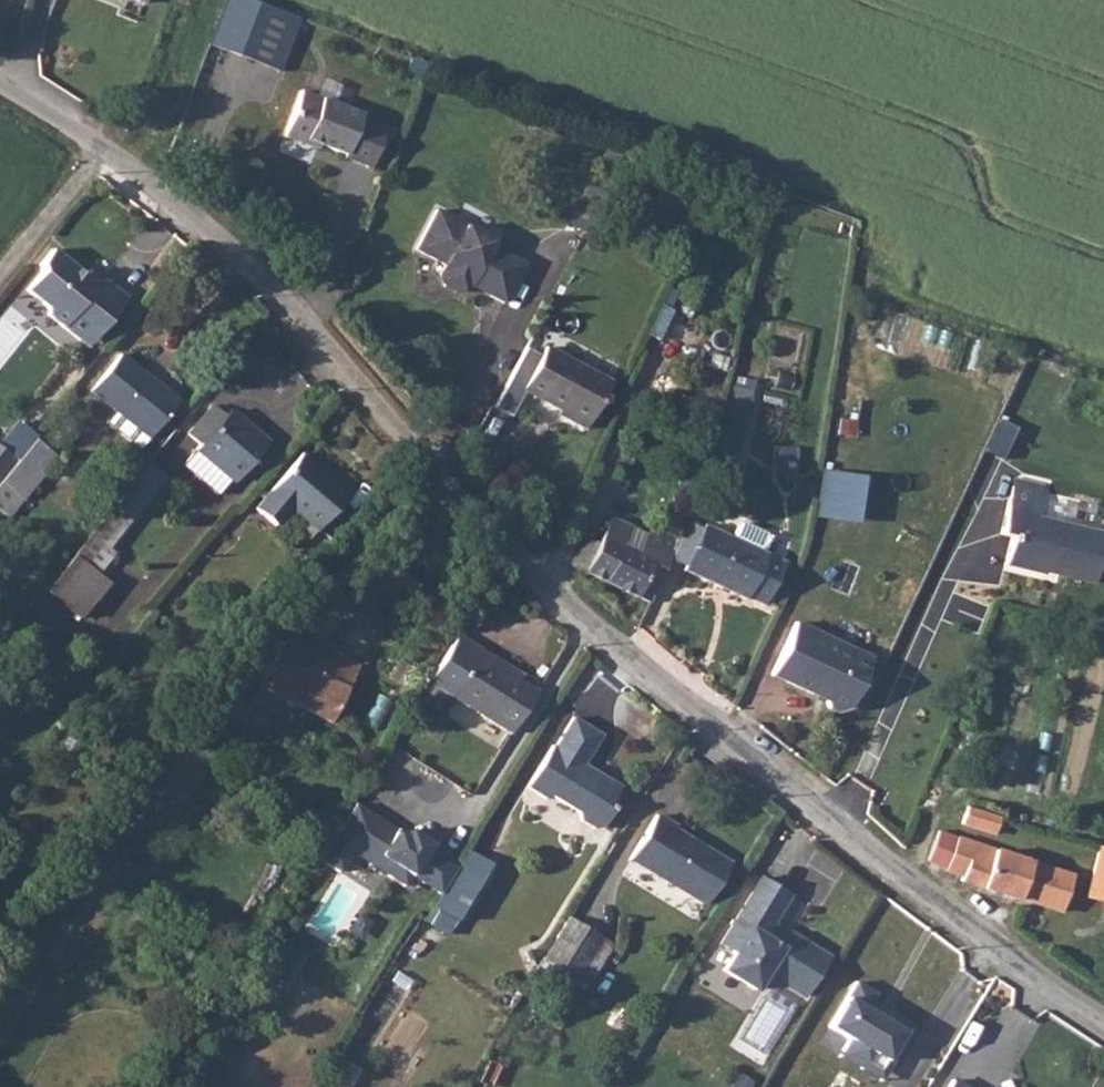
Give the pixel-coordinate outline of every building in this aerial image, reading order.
[(279,68),(297,15),(251,0),(221,0),(206,45),(279,68)] [(382,173),(397,136),(364,121),(367,114),(303,88),(284,134),(307,143),(309,139),(350,155),(348,161),(382,173)] [(474,300),(497,312),(518,274),(485,256),(483,248),(431,219),(409,258),(438,273),(433,282),(437,295),(449,302),(463,298),(466,291),(472,294),(474,300)] [(82,271),(49,244),(37,260),(38,267),(23,285),(44,302),(45,309),(77,335),(90,319),(98,325),(124,293),(88,264),(82,271)] [(85,342),(98,325),(90,319),(77,335),(85,342)] [(520,413),(533,386),(577,405),(574,410),(595,419),(615,371),(548,342),(544,352),(524,343),(500,386),(494,401),(520,413)] [(111,408),(144,433),(170,402),(115,359),(89,391),(111,408)] [(733,376),(714,453),(733,457),(752,381),(733,376)] [(136,444),(144,433),(111,408),(103,419),(136,444)] [(202,445),(224,417),(213,408),(190,435),(202,445)] [(229,412),(224,417),(202,445),(198,450),(235,482),(267,443),(229,412)] [(25,443),(14,456),(0,474),(0,490),(17,502),(48,461),(25,443)] [(14,456),(0,445),(0,474),(14,456)] [(232,480),(198,450),(185,465),(219,494),(232,480)] [(294,508),(319,528),(349,490),(301,452),(256,506),(278,525),(294,508)] [(164,476),(145,462),(108,509),(126,524),(164,476)] [(855,520),(860,472),(817,468),(813,516),(855,520)] [(1103,535),(1103,528),(1034,512),(1036,491),(1008,485),(997,528),(1005,533),(1000,561),(1037,569),(1043,561),(1055,564),(1055,570),(1094,578),(1103,535)] [(724,517),(755,532),(761,520),(759,514),(735,503),(729,505),(724,517)] [(724,517),(697,504),(681,542),(678,548),(757,585),(777,543),(755,532),(724,517)] [(570,545),(661,588),(678,548),(681,542),(617,513),(606,530),(583,521),(570,545)] [(26,610),(52,626),(65,606),(39,590),(26,610)] [(788,625),(764,681),(819,706),(832,717),(844,715),(866,662),(788,625)] [(430,676),(446,686),(474,640),(458,630),(430,676)] [(253,679),(279,695),(337,730),(349,710),(341,704),(363,667),(348,659),(338,673),(325,667),(330,659),(285,631),(253,679)] [(491,661),(497,650),(475,637),(474,640),(446,686),(510,725),(532,686),(517,674),(491,661)] [(521,665),(497,650),(491,661),(517,674),(521,665)] [(338,673),(348,659),(336,651),(330,659),(325,667),(338,673)] [(574,823),(591,833),(603,828),(615,807),(610,802),(620,784),(587,759),(600,733),(574,714),(555,742),(550,741),(523,784),(542,795),(546,791),(574,809),(574,823)] [(439,892),(454,866),(425,848),(402,835),(351,804),(318,858),(317,860),(337,872),(349,853),(355,842),(394,865),(387,876),(403,885),(409,875),(439,892)] [(630,857),(707,904),(730,864),(679,832),(680,826),(659,812),(630,857)] [(995,826),(962,820),(957,837),(991,843),(995,826)] [(402,835),(425,848),(428,843),(405,829),(402,835)] [(394,865),(355,842),(349,853),(387,876),(394,865)] [(1086,894),(1103,898),(1103,847),(1098,846),(1086,894)] [(946,876),(976,899),(1048,920),(1064,902),(1066,885),(952,853),(946,876)] [(786,891),(759,874),(718,940),(732,948),(720,966),(752,986),(763,968),(801,992),(825,953),(787,929),(784,934),(767,923),(786,891)] [(565,918),(541,957),(573,976),(598,937),(565,918)] [(608,943),(598,937),(573,976),(585,983),(608,943)] [(873,989),(853,976),(826,1021),(846,1033),(840,1044),(862,1058),(869,1046),(888,1059),(910,1022),(886,1007),(882,1014),(875,1010),(879,1003),(869,996),(873,989)] [(878,1075),(888,1059),(869,1046),(862,1058),(840,1044),(836,1050),(878,1075)] [(358,1069),(341,1058),(322,1086),(346,1086),(358,1069)] [(945,1077),(938,1086),(961,1086),(945,1077)]
